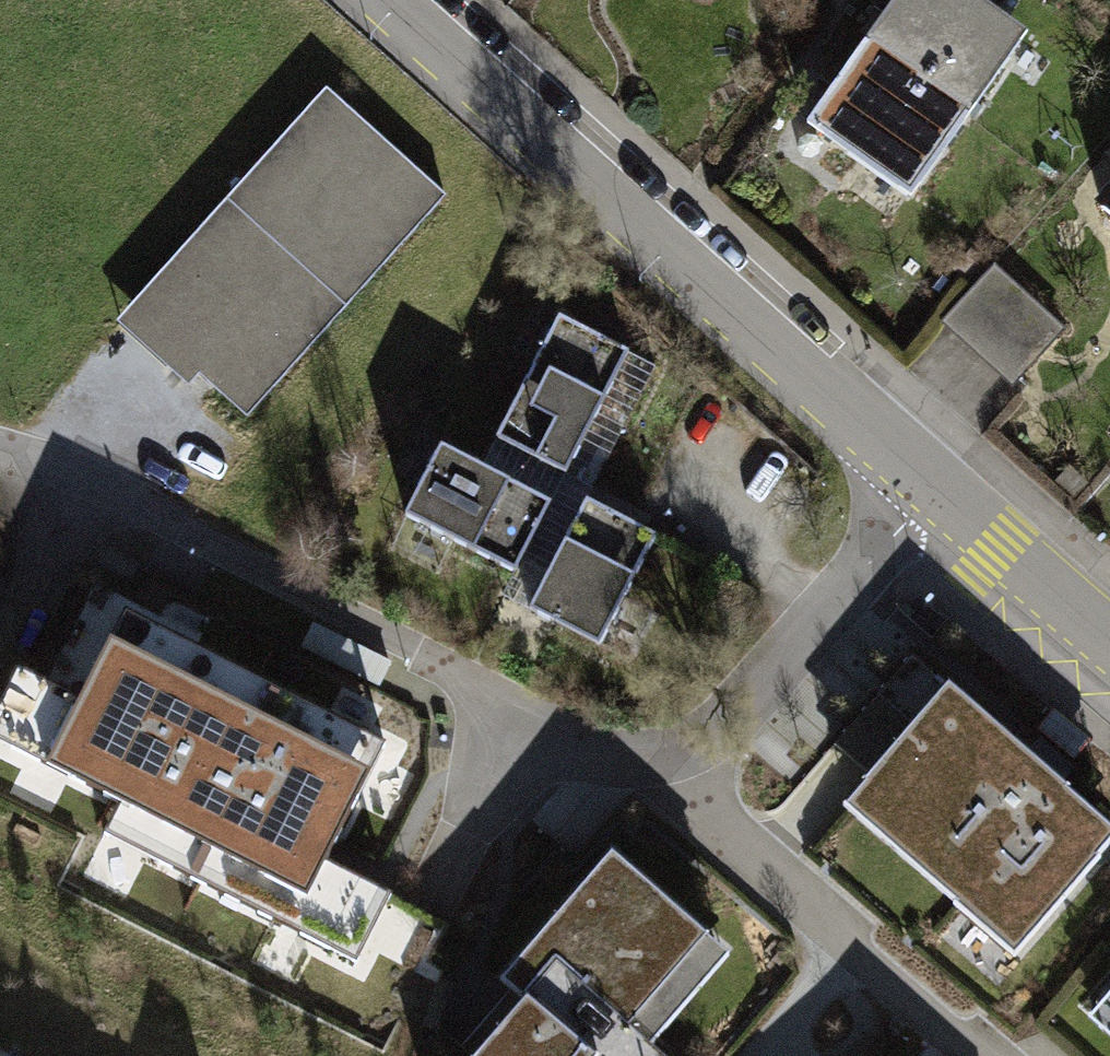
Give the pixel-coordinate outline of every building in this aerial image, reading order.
[(976,0),(896,0),(810,132),(908,196),(1019,28),(976,0)] [(316,101),(114,325),(186,390),(197,377),(244,420),(435,208),(316,101)] [(1100,252),(1109,261),(1109,239),(1100,252)] [(1067,330),(993,264),(940,323),(1014,389),(1067,330)] [(558,348),(496,475),(570,510),(631,383),(558,348)] [(556,522),(437,462),(393,549),(512,609),(556,522)] [(657,571),(588,536),(532,647),(602,681),(657,571)] [(397,743),(132,613),(88,703),(34,677),(2,742),(138,810),(124,838),(382,964),(416,895),(340,858),(397,743)] [(947,697),(844,816),(1016,962),(1109,852),(1109,836),(947,697)] [(609,853),(499,982),(527,1006),(484,1055),(657,1055),(654,1053),(734,959),(609,853)] [(1091,1004),(1109,1020),(1109,983),(1091,1004)] [(0,1043),(0,1055),(24,1055),(0,1043)]
